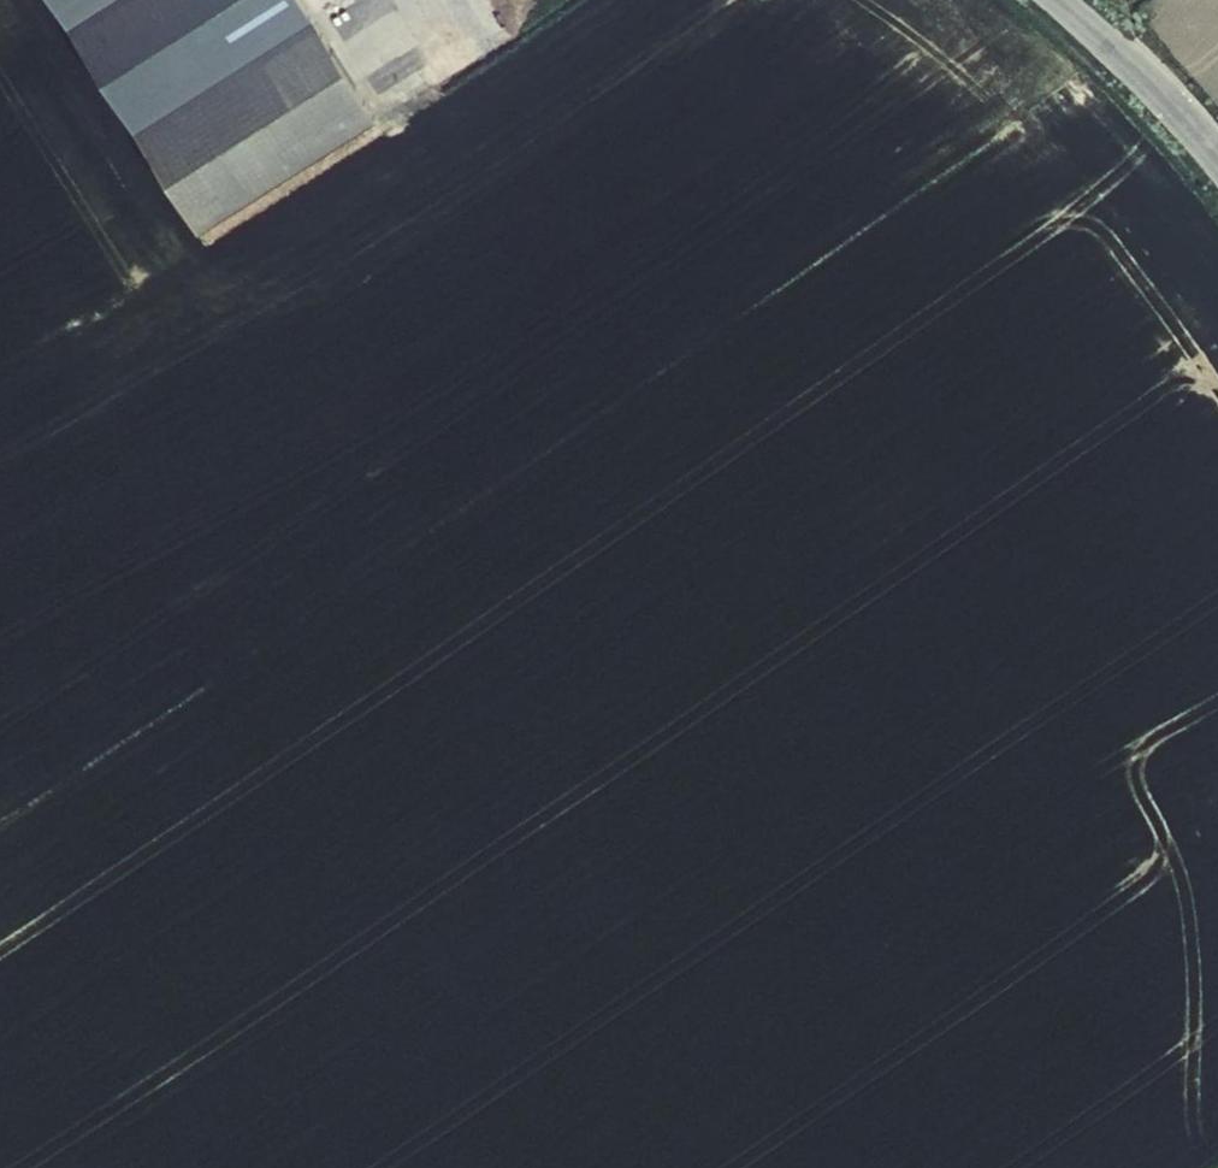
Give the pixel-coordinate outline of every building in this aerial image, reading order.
[(188,229),(370,123),(298,0),(54,0),(188,229)]
